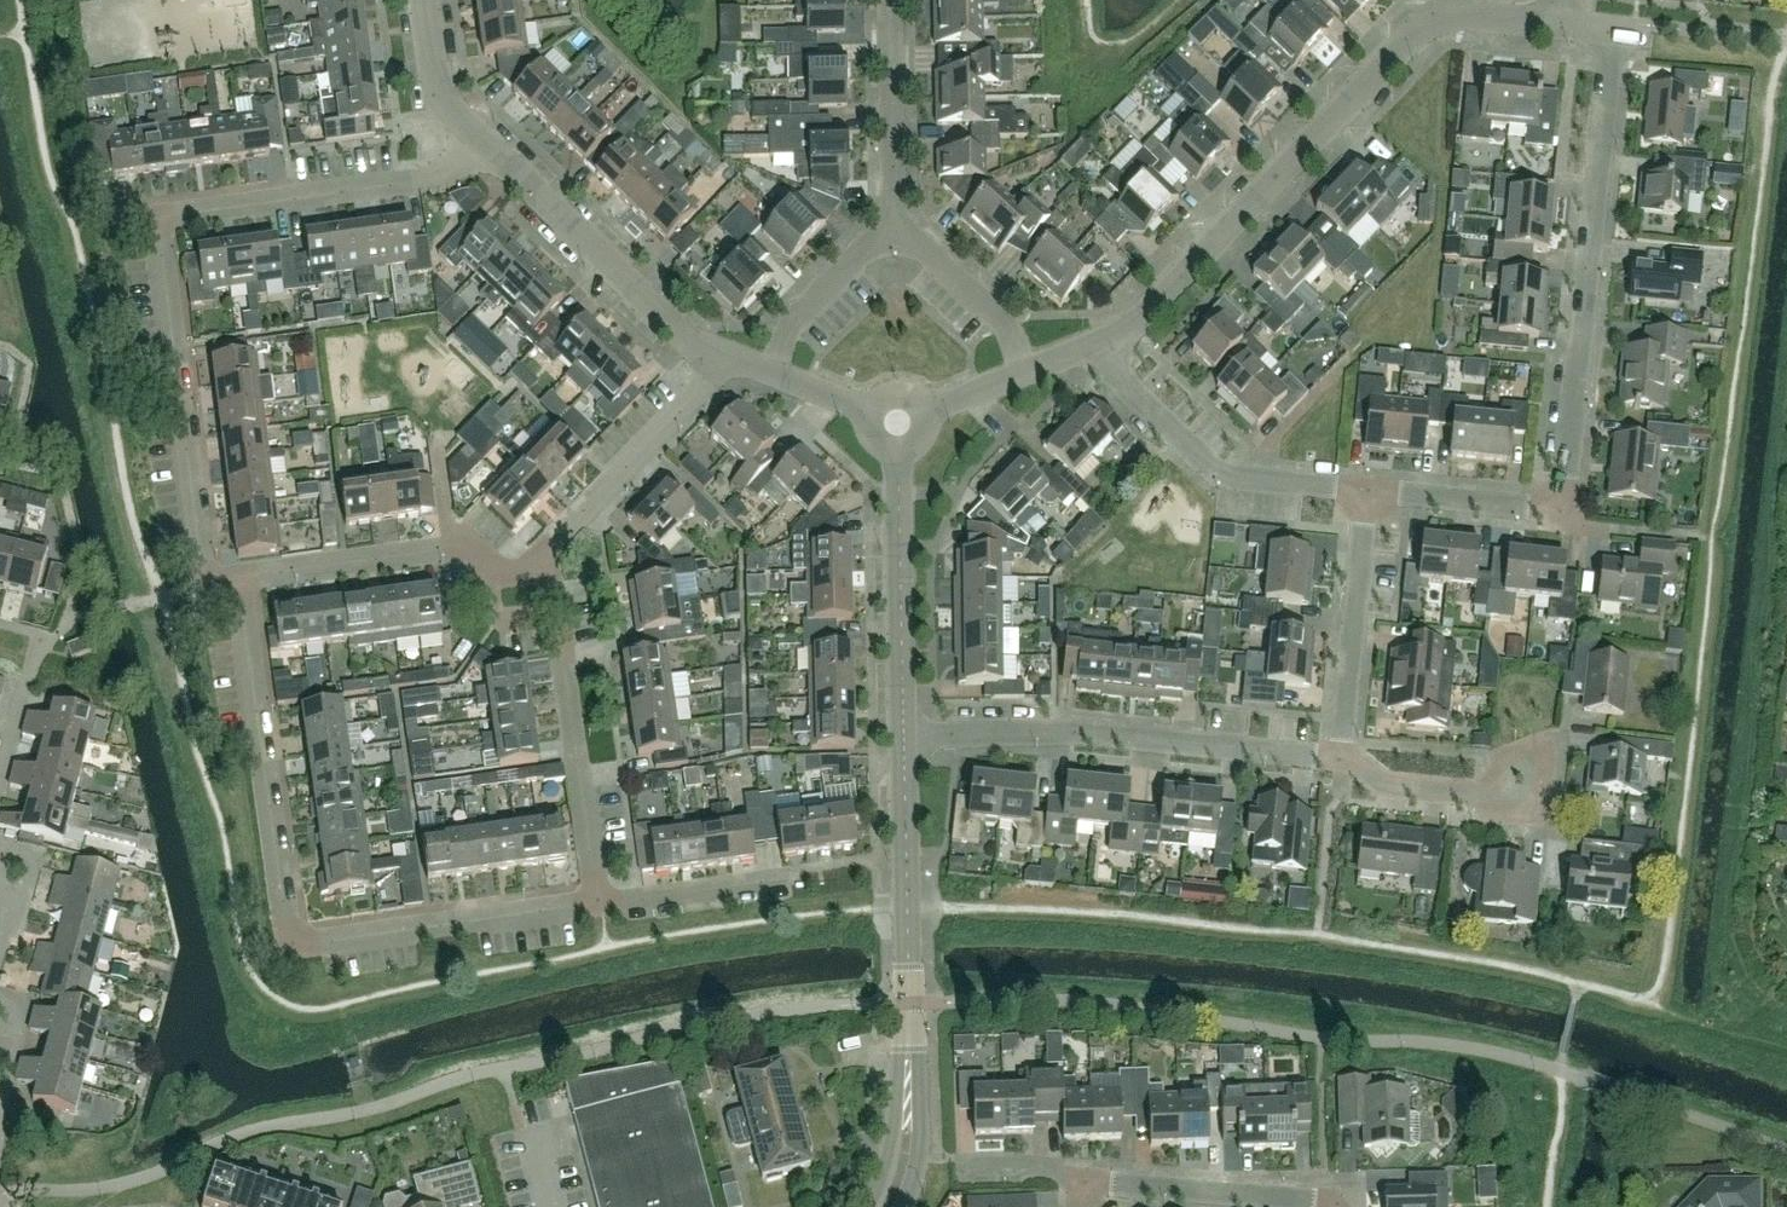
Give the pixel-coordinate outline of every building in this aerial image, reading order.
[(305,7),(317,6),(320,23),(361,17),(359,0),(304,0),(305,7)] [(519,0),(475,6),(479,31),(522,25),(519,0)] [(933,20),(981,19),(980,7),(996,6),(996,0),(933,0),(933,20)] [(1267,9),(1309,50),(1327,32),(1324,30),(1332,21),(1310,0),(1275,0),(1267,9)] [(1359,10),(1368,0),(1348,0),(1359,10)] [(805,29),(786,30),(786,45),(816,45),(815,33),(844,32),(843,7),(794,8),(794,20),(804,19),(805,29)] [(1249,25),(1239,35),(1262,57),(1271,48),(1292,69),(1309,50),(1267,9),(1265,8),(1249,25)] [(361,17),(320,23),(308,25),(311,50),(365,43),(361,17)] [(981,45),(981,19),(933,20),(933,46),(967,45),(968,59),(996,58),(996,44),(981,45)] [(522,25),(479,31),(482,56),(495,54),(498,76),(529,60),(527,49),(525,49),(522,25)] [(1230,45),(1238,53),(1222,70),(1228,76),(1263,110),(1280,91),(1254,66),(1262,57),(1239,35),(1230,45)] [(365,43),(311,50),(313,60),(325,58),(327,74),(369,68),(365,43)] [(816,57),(816,45),(774,46),(774,60),(786,60),(787,83),(796,82),(845,81),(844,56),(816,57)] [(612,61),(604,54),(595,63),(603,70),(612,61)] [(996,58),(968,59),(968,73),(934,73),(935,99),(982,98),(982,86),(997,85),(996,58)] [(529,60),(498,76),(513,91),(511,93),(530,110),(560,79),(542,62),(536,67),(529,60)] [(620,69),(612,61),(603,70),(611,78),(620,69)] [(1183,70),(1176,78),(1186,87),(1210,110),(1219,102),(1246,128),(1263,110),(1228,76),(1220,84),(1227,91),(1220,99),(1196,76),(1186,67),(1183,70)] [(330,90),(317,92),(319,102),(372,94),(369,68),(327,74),(330,90)] [(1463,108),(1460,140),(1488,143),(1490,123),(1507,125),(1512,76),(1484,73),(1482,91),(1480,110),(1463,108)] [(1649,87),(1644,143),(1680,147),(1681,140),(1691,142),(1694,112),(1684,111),(1686,92),(1705,94),(1707,76),(1673,73),(1671,89),(1649,87)] [(212,74),(203,75),(207,109),(215,163),(241,159),(235,118),(219,120),(212,74)] [(1512,76),(1507,125),(1525,127),(1523,146),(1551,149),(1554,120),(1536,119),(1538,97),(1540,79),(1512,76)] [(201,77),(175,79),(175,94),(202,93),(201,77)] [(625,78),(600,97),(618,121),(643,101),(625,78)] [(560,79),(530,110),(547,128),(578,97),(560,79)] [(845,81),(796,82),(796,94),(806,94),(807,107),(845,106),(845,81)] [(578,97),(547,128),(565,145),(595,114),(584,102),(597,89),(591,83),(578,97)] [(1183,104),(1167,121),(1176,129),(1211,163),(1229,145),(1202,119),(1210,110),(1186,87),(1178,95),(1176,97),(1183,104)] [(372,94),(319,102),(320,111),(323,128),(325,143),(363,137),(374,136),(372,122),(376,121),(372,94)] [(982,98),(935,99),(935,126),(969,125),(969,139),(998,138),(1026,137),(1026,118),(1014,118),(1014,110),(983,111),(982,98)] [(658,107),(650,99),(642,108),(650,116),(658,107)] [(249,116),(235,118),(241,159),(267,156),(267,152),(281,150),(274,100),(247,104),(249,116)] [(787,104),(750,105),(751,121),(767,120),(788,120),(787,104)] [(200,123),(183,125),(189,167),(215,163),(207,109),(198,111),(200,123)] [(595,114),(565,145),(583,163),(584,161),(595,171),(618,147),(624,142),(613,132),(595,114)] [(165,115),(156,116),(163,170),(164,175),(180,173),(179,168),(189,167),(183,125),(167,127),(165,115)] [(148,130),(132,132),(137,174),(163,170),(156,116),(146,117),(148,130)] [(677,125),(669,117),(660,126),(668,134),(677,125)] [(830,131),(830,119),(788,120),(767,120),(768,157),(792,157),(846,156),(846,130),(830,131)] [(137,174),(132,132),(114,135),(113,123),(89,126),(96,178),(110,176),(111,178),(137,174)] [(677,125),(668,134),(676,142),(685,132),(677,125)] [(1211,163),(1176,129),(1160,146),(1151,138),(1141,148),(1143,149),(1164,170),(1173,161),(1194,181),(1211,163)] [(630,136),(618,147),(595,171),(593,173),(612,191),(642,160),(652,150),(630,136)] [(998,138),(969,139),(970,152),(936,153),(936,180),(941,180),(941,187),(951,196),(968,178),(984,178),(984,153),(998,152),(998,138)] [(742,146),(722,146),(722,158),(743,158),(742,146)] [(642,160),(612,191),(629,208),(660,177),(651,168),(661,158),(653,149),(652,150),(642,160)] [(685,176),(694,154),(681,149),(672,171),(685,176)] [(1143,149),(1117,176),(1160,217),(1177,199),(1156,178),(1164,170),(1143,149)] [(712,159),(704,151),(695,160),(703,168),(712,159)] [(847,181),(846,156),(792,157),(792,169),(796,169),(796,181),(802,181),(803,190),(837,204),(837,181),(847,181)] [(720,166),(712,159),(703,168),(711,176),(720,166)] [(1640,176),(1637,212),(1684,217),(1686,195),(1701,196),(1705,163),(1676,161),(1674,180),(1640,176)] [(1355,168),(1334,189),(1365,218),(1377,230),(1411,195),(1389,174),(1376,162),(1363,176),(1355,168)] [(660,177),(629,208),(647,225),(677,194),(685,186),(668,169),(660,177)] [(1111,170),(1101,181),(1122,201),(1114,208),(1111,205),(1103,214),(1113,224),(1124,234),(1132,225),(1142,235),(1160,217),(1117,176),(1111,170)] [(1522,179),(1510,178),(1494,176),(1491,202),(1507,204),(1506,220),(1548,224),(1551,196),(1521,193),(1522,179)] [(968,178),(951,196),(966,210),(958,219),(977,237),(1010,202),(991,184),(984,179),(984,178),(968,178)] [(1365,218),(1334,189),(1314,210),(1335,230),(1322,244),(1323,244),(1344,265),(1355,253),(1358,250),(1345,239),(1365,218)] [(1010,202),(977,237),(997,254),(1014,235),(1024,245),(1035,234),(1042,226),(1049,218),(1022,192),(1010,202)] [(677,194),(647,225),(665,243),(695,212),(677,194)] [(1462,197),(1449,195),(1447,214),(1461,215),(1462,197)] [(771,208),(806,242),(824,224),(796,197),(787,206),(779,199),(771,208)] [(728,217),(749,238),(760,227),(738,207),(728,217)] [(806,242),(771,208),(763,216),(770,223),(761,233),(789,260),(806,242)] [(1042,226),(1035,234),(1044,243),(1022,268),(1041,285),(1073,250),(1054,233),(1065,222),(1054,212),(1049,218),(1042,226)] [(1113,224),(1103,214),(1093,225),(1113,245),(1124,234),(1113,224)] [(749,238),(728,217),(718,228),(739,249),(749,238)] [(1492,248),(1491,262),(1515,264),(1529,266),(1531,252),(1545,253),(1548,224),(1506,220),(1504,237),(1494,236),(1492,248)] [(409,221),(382,224),(388,266),(405,263),(406,275),(431,272),(426,239),(411,241),(409,221)] [(388,266),(382,224),(356,228),(366,297),(376,296),(372,268),(388,266)] [(485,226),(474,236),(464,227),(437,255),(447,264),(454,271),(463,263),(475,275),(504,244),(485,226)] [(356,228),(330,232),(336,273),(352,271),(356,298),(366,297),(356,228)] [(669,247),(681,259),(699,241),(687,229),(669,247)] [(336,273),(330,232),(304,235),(306,255),(292,257),(297,291),(321,288),(319,276),(336,273)] [(1291,233),(1271,254),(1302,284),(1322,263),(1334,274),(1343,264),(1323,244),(1313,254),(1291,233)] [(290,242),(276,244),(275,240),(248,243),(256,297),(265,295),(264,283),(280,281),(282,293),(297,291),(292,257),(290,242)] [(727,252),(719,261),(754,295),(772,277),(760,265),(768,256),(753,241),(744,250),(735,259),(727,252)] [(256,297),(248,243),(222,247),(228,288),(244,286),(246,298),(256,297)] [(504,244),(475,275),(487,286),(478,295),(485,302),(523,263),(504,244)] [(197,255),(182,257),(189,306),(213,303),(211,291),(228,288),(222,247),(196,251),(197,255)] [(1073,250),(1041,285),(1060,303),(1103,257),(1093,248),(1083,259),(1073,250)] [(1355,253),(1344,265),(1361,281),(1371,270),(1355,253)] [(1678,284),(1697,286),(1700,256),(1670,253),(1669,269),(1631,265),(1628,299),(1676,304),(1678,284)] [(1302,284),(1271,254),(1251,275),(1273,296),(1264,306),(1284,325),(1302,307),(1291,296),(1302,284)] [(754,295),(719,261),(711,269),(718,276),(709,286),(737,313),(754,295)] [(1499,306),(1540,310),(1543,281),(1513,278),(1515,264),(1491,262),(1486,262),(1483,287),(1501,289),(1499,306)] [(523,263),(485,302),(492,308),(501,300),(512,311),(542,281),(523,263)] [(512,311),(504,320),(516,331),(534,349),(546,337),(557,325),(547,314),(561,300),(542,281),(512,311)] [(256,297),(246,298),(248,314),(258,312),(256,297)] [(1240,341),(1229,330),(1241,318),(1222,299),(1202,320),(1211,329),(1191,350),(1212,370),(1226,357),(1240,341)] [(459,328),(463,324),(444,306),(436,315),(454,333),(459,328)] [(1480,321),(1478,347),(1506,349),(1507,336),(1527,338),(1537,339),(1540,310),(1499,306),(1498,323),(1480,321)] [(546,337),(534,349),(551,366),(559,357),(572,369),(601,339),(582,320),(556,347),(546,337)] [(1318,324),(1300,341),(1304,345),(1332,341),(1334,340),(1318,324)] [(1684,335),(1645,331),(1643,351),(1623,349),(1620,371),(1622,371),(1619,406),(1661,410),(1666,364),(1681,365),(1684,335)] [(1339,341),(1351,353),(1360,344),(1347,332),(1339,341)] [(1240,341),(1226,357),(1236,366),(1216,387),(1236,407),(1264,378),(1253,367),(1265,355),(1245,335),(1240,341)] [(584,380),(575,389),(560,404),(567,411),(582,396),(590,387),(620,357),(601,339),(572,369),(584,380)] [(214,385),(257,380),(254,355),(246,356),(244,342),(211,346),(213,360),(211,360),(214,385)] [(312,374),(311,356),(292,356),(293,375),(312,374)] [(620,357),(590,387),(603,399),(594,408),(612,425),(639,396),(629,386),(639,376),(620,357)] [(1264,378),(1236,407),(1256,427),(1277,406),(1286,415),(1306,394),(1287,375),(1275,388),(1264,378)] [(257,380),(214,385),(217,410),(260,404),(271,403),(268,379),(257,380)] [(1392,451),(1397,402),(1383,401),(1385,382),(1357,379),(1353,424),(1366,425),(1364,448),(1392,451)] [(11,388),(0,385),(0,428),(11,388)] [(317,398),(315,387),(303,388),(304,399),(317,398)] [(1397,402),(1392,451),(1421,454),(1424,425),(1438,426),(1441,397),(1441,393),(1427,392),(1426,405),(1397,402)] [(517,393),(507,404),(500,412),(509,421),(516,413),(510,407),(521,397),(517,393)] [(1441,397),(1438,426),(1452,428),(1449,457),(1478,460),(1482,419),(1465,417),(1467,400),(1441,397)] [(317,398),(304,399),(305,410),(318,408),(317,398)] [(1079,408),(1060,428),(1090,457),(1108,439),(1124,455),(1135,444),(1111,420),(1093,403),(1083,413),(1079,408)] [(1499,421),(1482,419),(1478,460),(1507,463),(1510,433),(1523,435),(1526,406),(1501,403),(1499,421)] [(260,404),(217,410),(220,434),(264,429),(260,404)] [(728,453),(758,421),(739,404),(709,435),(728,453)] [(500,412),(492,420),(501,429),(509,421),(500,412)] [(758,421),(728,453),(745,469),(729,486),(739,496),(746,489),(762,471),(769,464),(774,459),(765,451),(776,439),(758,421)] [(1656,449),(1686,452),(1688,430),(1646,425),(1644,441),(1613,438),(1607,497),(1651,502),(1656,449)] [(582,456),(551,426),(533,444),(564,474),(582,456)] [(367,428),(356,430),(358,442),(369,441),(367,428)] [(1064,469),(1054,479),(1071,495),(1078,502),(1088,491),(1072,476),(1090,457),(1060,428),(1041,447),(1064,469)] [(264,429),(220,434),(224,459),(267,453),(264,429)] [(473,439),(465,447),(475,456),(482,448),(492,438),(483,429),(473,439)] [(358,442),(356,430),(346,431),(347,444),(358,442)] [(312,448),(324,446),(323,435),(311,437),(312,448)] [(533,444),(521,456),(513,448),(507,454),(516,462),(547,492),(564,474),(533,444)] [(327,466),(324,446),(312,448),(314,467),(327,466)] [(458,455),(447,467),(449,476),(455,476),(467,464),(475,456),(465,447),(458,455)] [(769,464),(762,471),(746,489),(756,498),(761,493),(778,509),(789,498),(819,466),(801,449),(777,473),(769,464)] [(282,451),(267,453),(224,459),(227,483),(270,478),(268,462),(283,460),(282,451)] [(414,480),(413,472),(411,457),(396,460),(395,452),(384,453),(388,475),(394,519),(419,515),(418,513),(432,511),(427,478),(414,480)] [(688,457),(678,468),(702,491),(712,480),(688,457)] [(1015,460),(997,479),(1027,509),(1037,499),(1045,507),(1051,506),(1056,501),(1061,506),(1071,495),(1061,486),(1054,479),(1047,472),(1038,482),(1015,460)] [(516,462),(499,479),(530,510),(547,492),(516,462)] [(819,466),(789,498),(806,514),(801,519),(790,531),(797,537),(831,522),(825,509),(819,503),(837,484),(819,466)] [(388,475),(363,479),(369,522),(394,519),(388,475)] [(270,478),(227,483),(230,508),(273,502),(270,478)] [(369,522),(363,479),(338,482),(344,525),(369,522)] [(530,510),(499,479),(481,498),(512,528),(530,510)] [(997,479),(978,498),(1000,521),(987,534),(1024,549),(1028,540),(1012,525),(1027,509),(997,479)] [(661,482),(643,500),(674,530),(692,512),(709,528),(719,518),(695,495),(685,505),(661,482)] [(318,497),(330,495),(329,484),(317,486),(318,497)] [(26,509),(30,495),(11,490),(8,504),(26,509)] [(1094,493),(1059,532),(1072,544),(1108,505),(1094,493)] [(47,500),(30,495),(26,509),(43,513),(47,500)] [(330,495),(318,497),(319,508),(332,506),(330,495)] [(674,530),(643,500),(625,518),(649,541),(636,556),(638,569),(659,566),(673,564),(673,563),(657,548),(674,530)] [(273,502),(230,508),(233,532),(276,527),(273,502)] [(336,545),(332,512),(318,513),(322,547),(336,545)] [(831,522),(797,537),(791,540),(792,572),(805,572),(849,571),(848,545),(837,546),(836,520),(831,522)] [(956,579),(953,579),(953,580),(999,579),(998,566),(1012,566),(1012,557),(1021,557),(1024,549),(987,534),(964,525),(965,553),(956,553),(956,579)] [(276,527),(233,532),(236,557),(279,552),(276,527)] [(1249,528),(1247,546),(1256,547),(1253,573),(1266,575),(1309,579),(1311,552),(1280,549),(1282,531),(1249,528)] [(0,544),(0,589),(5,591),(16,548),(18,538),(4,535),(2,545),(0,544)] [(1403,579),(1401,596),(1415,597),(1416,590),(1426,591),(1427,582),(1445,584),(1450,541),(1421,538),(1418,568),(1405,567),(1404,567),(1403,579)] [(1450,541),(1445,584),(1474,587),(1471,607),(1485,609),(1488,581),(1489,576),(1475,575),(1479,545),(1450,541)] [(16,548),(5,591),(34,599),(45,556),(48,545),(34,542),(31,552),(16,548)] [(1672,546),(1640,543),(1638,566),(1601,562),(1597,602),(1633,606),(1633,609),(1655,611),(1659,572),(1669,574),(1672,546)] [(1488,581),(1485,609),(1485,617),(1511,620),(1513,596),(1531,598),(1535,555),(1506,552),(1503,582),(1488,581)] [(1564,559),(1535,555),(1531,598),(1547,600),(1545,621),(1572,623),(1574,602),(1575,590),(1561,588),(1564,559)] [(659,566),(661,579),(628,584),(632,610),(675,603),(671,578),(694,575),(692,560),(673,563),(673,564),(659,566)] [(805,572),(806,586),(789,586),(789,597),(849,596),(849,571),(805,572)] [(1306,606),(1309,579),(1266,575),(1264,601),(1242,599),(1240,613),(1250,614),(1283,617),(1273,616),(1275,602),(1306,606)] [(999,606),(999,579),(953,580),(954,606),(999,606)] [(762,580),(745,581),(745,598),(763,598),(762,580)] [(441,635),(440,628),(434,589),(411,592),(417,638),(441,635)] [(1037,605),(1048,605),(1048,590),(1037,590),(1037,605)] [(411,592),(388,595),(394,642),(417,638),(411,592)] [(388,595),(365,598),(371,645),(394,642),(388,595)] [(849,596),(789,597),(789,607),(806,607),(806,620),(801,621),(801,636),(835,635),(835,621),(850,621),(849,596)] [(371,645),(365,598),(342,602),(347,641),(348,648),(371,645)] [(675,603),(632,610),(636,635),(669,630),(671,644),(704,639),(702,624),(700,614),(698,599),(675,603)] [(1137,600),(1122,599),(1121,610),(1136,612),(1137,600)] [(1152,602),(1137,600),(1136,612),(1151,613),(1152,602)] [(347,641),(342,602),(319,605),(324,644),(347,641)] [(319,605),(296,608),(301,647),(324,644),(319,605)] [(1009,605),(999,606),(954,606),(954,632),(999,632),(1010,632),(1009,605)] [(1048,605),(1037,605),(1037,620),(1048,620),(1048,605)] [(272,611),(274,629),(266,631),(269,652),(301,647),(296,608),(272,611)] [(1283,617),(1250,614),(1248,629),(1270,631),(1268,657),(1310,661),(1313,635),(1281,631),(1283,617)] [(1067,625),(1063,658),(1061,680),(1075,682),(1074,691),(1100,693),(1100,696),(1101,696),(1107,635),(1081,632),(1081,626),(1067,625)] [(1048,646),(1048,631),(1037,631),(1037,646),(1048,646)] [(999,632),(954,632),(954,659),(1000,658),(999,632)] [(739,644),(739,635),(721,636),(721,644),(739,644)] [(835,649),(835,635),(801,636),(802,651),(807,651),(808,675),(851,674),(851,648),(835,649)] [(1107,635),(1101,696),(1127,699),(1131,654),(1118,652),(1120,637),(1107,635)] [(1157,656),(1153,702),(1154,702),(1154,699),(1180,701),(1181,694),(1195,696),(1201,639),(1186,637),(1184,659),(1157,656)] [(66,646),(70,657),(70,659),(91,652),(86,639),(66,646)] [(1131,654),(1127,699),(1153,702),(1157,656),(1159,642),(1148,641),(1146,655),(1131,654)] [(1450,688),(1451,673),(1454,645),(1416,641),(1414,655),(1391,653),(1388,681),(1450,688)] [(1582,712),(1621,715),(1626,663),(1593,659),(1595,645),(1575,642),(1571,677),(1585,678),(1582,712)] [(477,656),(471,665),(484,674),(487,689),(480,690),(473,691),(474,700),(481,699),(527,692),(524,669),(510,671),(509,661),(500,662),(498,662),(495,663),(480,652),(477,656)] [(625,683),(668,677),(665,652),(622,658),(625,683)] [(1245,655),(1241,704),(1274,708),(1276,685),(1307,688),(1310,661),(1268,657),(1245,655)] [(1000,683),(1000,658),(954,659),(957,659),(957,685),(989,685),(989,699),(1023,698),(1022,683),(1000,683)] [(446,670),(422,674),(423,684),(434,683),(447,681),(446,670)] [(852,698),(851,674),(808,675),(808,699),(852,698)] [(412,675),(399,677),(400,687),(413,686),(412,675)] [(399,677),(386,679),(388,689),(400,687),(399,677)] [(668,677),(625,683),(629,707),(672,701),(668,677)] [(306,681),(273,686),(275,705),(308,700),(307,690),(306,681)] [(366,681),(353,683),(354,694),(367,692),(366,682),(366,681)] [(1388,681),(1385,710),(1404,712),(1403,727),(1413,728),(1446,731),(1447,716),(1450,688),(1388,681)] [(353,683),(340,685),(342,696),(354,694),(353,683)] [(740,693),(740,685),(722,685),(723,693),(740,693)] [(308,700),(321,699),(320,688),(307,690),(308,700)] [(440,705),(438,690),(437,689),(399,695),(402,710),(424,707),(440,705)] [(481,699),(474,700),(476,709),(482,708),(489,707),(491,721),(530,715),(527,692),(481,699)] [(765,692),(747,693),(748,701),(765,700),(765,692)] [(740,701),(740,693),(723,693),(723,719),(741,717),(740,701)] [(392,696),(375,698),(379,722),(385,721),(395,719),(394,707),(392,696)] [(852,698),(808,699),(809,724),(852,723),(852,698)] [(765,700),(748,701),(748,709),(748,720),(766,720),(766,708),(765,708),(765,700)] [(672,701),(629,707),(632,732),(675,726),(672,701)] [(343,727),(339,703),(300,709),(304,733),(343,727)] [(28,715),(26,725),(47,730),(47,732),(88,742),(95,716),(53,705),(49,721),(28,715)] [(425,707),(402,710),(403,723),(415,722),(426,720),(425,707)] [(491,721),(493,735),(481,737),(482,746),(533,738),(530,715),(491,721)] [(397,732),(395,719),(385,721),(387,734),(397,732)] [(809,724),(809,725),(792,725),(792,736),(809,736),(809,750),(853,748),(852,723),(809,724)] [(47,730),(26,725),(22,737),(43,742),(39,757),(81,767),(88,742),(47,732),(47,730)] [(679,750),(675,726),(632,732),(636,757),(652,755),(653,769),(687,764),(684,749),(679,750)] [(346,750),(343,727),(304,733),(307,756),(346,750)] [(426,730),(417,731),(404,733),(406,743),(408,756),(428,753),(426,740),(428,740),(426,730)] [(767,751),(767,742),(766,733),(749,733),(749,751),(767,751)] [(1489,750),(1490,737),(1472,735),(1471,749),(1489,750)] [(494,744),(482,746),(483,755),(494,753),(496,768),(537,762),(533,738),(494,744)] [(1591,753),(1587,789),(1587,795),(1606,797),(1607,792),(1638,795),(1642,759),(1663,762),(1665,745),(1629,741),(1627,757),(1591,753)] [(349,773),(346,750),(307,756),(310,779),(349,773)] [(402,766),(400,753),(390,754),(391,767),(402,766)] [(432,777),(428,753),(408,756),(410,769),(412,780),(423,779),(432,777)] [(81,767),(39,757),(36,771),(15,766),(12,775),(34,781),(34,782),(75,792),(81,767)] [(849,780),(848,757),(817,758),(819,772),(831,772),(831,780),(849,780)] [(802,758),(794,758),(794,776),(803,776),(802,758)] [(404,778),(402,766),(391,767),(393,780),(404,778)] [(562,766),(541,769),(528,771),(530,781),(542,780),(543,782),(564,780),(562,766)] [(698,769),(690,771),(692,788),(700,787),(698,769)] [(528,771),(515,773),(517,783),(530,781),(528,771)] [(690,771),(682,772),(684,789),(692,788),(690,771)] [(357,772),(349,773),(310,779),(314,802),(360,795),(357,772)] [(12,775),(9,788),(30,793),(26,807),(68,817),(88,822),(90,811),(71,806),(75,792),(34,782),(34,781),(12,775)] [(495,776),(482,777),(484,788),(496,786),(495,776)] [(482,777),(469,779),(470,790),(484,788),(482,777)] [(954,807),(950,841),(977,843),(979,820),(980,821),(982,824),(993,825),(995,822),(998,822),(1003,781),(972,777),(969,809),(954,807)] [(1046,800),(1045,817),(1042,844),(1072,847),(1075,824),(1092,826),(1097,783),(1067,780),(1064,802),(1046,800)] [(1033,784),(1003,781),(998,822),(1016,824),(1014,847),(1041,850),(1042,844),(1045,817),(1029,815),(1033,784)] [(449,782),(436,784),(438,794),(450,793),(449,782)] [(1127,786),(1097,783),(1092,826),(1110,828),(1107,851),(1139,854),(1139,848),(1142,819),(1143,810),(1125,808),(1127,786)] [(436,784),(413,787),(415,799),(426,797),(426,796),(438,794),(436,784)] [(1139,848),(1139,854),(1156,856),(1157,850),(1157,845),(1168,847),(1185,848),(1186,835),(1191,793),(1162,790),(1159,821),(1142,819),(1139,848)] [(1191,793),(1186,835),(1214,838),(1212,856),(1230,858),(1233,829),(1216,827),(1219,796),(1191,793)] [(775,814),(775,808),(773,794),(758,796),(760,810),(764,843),(778,841),(780,857),(805,853),(799,810),(775,814)] [(360,795),(314,802),(317,825),(356,819),(363,818),(360,795)] [(409,812),(407,799),(396,800),(398,813),(409,812)] [(1247,810),(1244,836),(1254,837),(1253,848),(1251,863),(1273,866),(1272,868),(1297,871),(1300,841),(1303,813),(1289,811),(1289,803),(1258,800),(1257,811),(1247,810)] [(856,802),(849,803),(824,807),(830,850),(855,846),(851,821),(858,820),(856,802)] [(730,805),(720,807),(728,864),(753,861),(751,845),(764,843),(760,810),(745,812),(745,818),(732,820),(730,805)] [(0,821),(0,829),(61,845),(65,829),(85,834),(88,822),(68,817),(26,807),(22,822),(1,816),(0,821)] [(712,823),(697,825),(703,868),(728,864),(720,807),(709,808),(712,823)] [(824,807),(799,810),(805,853),(830,850),(824,807)] [(410,824),(409,812),(398,813),(400,826),(410,824)] [(356,819),(317,825),(320,848),(359,842),(367,841),(363,818),(356,819)] [(526,826),(513,828),(518,867),(541,864),(536,825),(535,825),(534,819),(525,820),(526,826)] [(434,830),(419,832),(426,880),(449,877),(444,838),(441,820),(433,821),(434,830)] [(536,825),(541,864),(565,860),(560,821),(536,825)] [(88,822),(85,834),(113,842),(113,844),(133,850),(136,835),(88,822)] [(697,825),(673,828),(679,871),(703,868),(697,825)] [(648,826),(633,828),(639,872),(653,870),(654,875),(679,871),(673,828),(649,831),(648,826)] [(518,867),(513,828),(490,831),(495,870),(518,867)] [(1437,861),(1417,859),(1419,834),(1382,829),(1381,832),(1362,830),(1357,871),(1413,878),(1411,892),(1433,895),(1437,861)] [(1786,845),(1786,830),(1777,829),(1775,844),(1786,845)] [(490,831),(467,834),(472,874),(495,870),(490,831)] [(467,834),(444,838),(449,877),(472,874),(467,834)] [(359,842),(320,848),(323,871),(362,865),(370,864),(367,841),(359,842)] [(413,845),(403,846),(391,848),(393,860),(415,858),(413,845)] [(1571,861),(1566,905),(1622,912),(1623,894),(1639,886),(1643,850),(1615,846),(1612,866),(1578,862),(1571,861)] [(393,860),(370,864),(371,872),(371,873),(397,869),(399,884),(400,886),(419,883),(419,881),(415,858),(393,860)] [(1464,876),(1463,881),(1463,886),(1466,891),(1470,893),(1475,894),(1473,921),(1516,925),(1516,922),(1531,924),(1537,871),(1520,869),(1521,861),(1487,858),(1486,869),(1478,869),(1473,869),(1468,872),(1464,876)] [(51,891),(109,906),(118,872),(77,861),(71,881),(55,877),(51,891)] [(325,881),(318,882),(319,895),(327,894),(349,891),(349,896),(362,894),(362,890),(365,889),(373,888),(371,873),(371,872),(370,864),(362,865),(323,871),(325,881)] [(1219,898),(1220,881),(1175,880),(1175,898),(1219,898)] [(109,906),(51,891),(48,906),(63,910),(58,929),(100,940),(109,906)] [(1288,891),(1287,910),(1307,912),(1309,893),(1288,891)] [(1416,900),(1415,915),(1426,916),(1428,901),(1416,900)] [(38,944),(34,959),(92,974),(100,940),(58,929),(53,948),(38,944)] [(92,974),(34,959),(30,974),(45,978),(41,995),(59,1000),(83,1006),(92,974)] [(83,1006),(59,1000),(56,1015),(35,1010),(32,1021),(94,1037),(101,1011),(83,1006)] [(94,1037),(32,1021),(29,1031),(50,1037),(46,1051),(88,1062),(94,1037)] [(88,1062),(46,1051),(43,1066),(21,1060),(18,1071),(81,1088),(88,1062)] [(563,1083),(565,1092),(571,1115),(577,1138),(579,1145),(582,1155),(596,1206),(711,1206),(678,1086),(672,1063),(563,1083)] [(725,1117),(724,1122),(727,1132),(747,1127),(795,1114),(781,1064),(733,1077),(742,1110),(729,1114),(725,1117)] [(696,1097),(710,1093),(704,1069),(690,1073),(696,1097)] [(81,1088),(18,1071),(16,1082),(36,1088),(32,1103),(74,1114),(81,1088)] [(1133,1106),(1132,1079),(1132,1071),(1117,1072),(1118,1091),(1089,1092),(1091,1140),(1120,1139),(1118,1106),(1133,1106)] [(1017,1090),(1001,1091),(1002,1134),(1031,1133),(1031,1119),(1046,1119),(1046,1109),(1046,1103),(1045,1074),(1045,1072),(1016,1073),(1017,1090)] [(1002,1134),(1001,1091),(984,1091),(984,1074),(957,1075),(958,1106),(972,1105),(973,1135),(1002,1134)] [(1060,1074),(1045,1074),(1046,1103),(1046,1109),(1046,1119),(1061,1118),(1062,1141),(1091,1140),(1089,1092),(1061,1093),(1060,1074)] [(1220,1111),(1219,1089),(1219,1076),(1204,1077),(1205,1096),(1176,1097),(1178,1145),(1207,1144),(1205,1111),(1220,1111)] [(1147,1079),(1132,1079),(1133,1106),(1133,1114),(1147,1113),(1149,1146),(1178,1145),(1176,1097),(1148,1098),(1147,1079)] [(1414,1115),(1405,1115),(1405,1091),(1368,1092),(1367,1080),(1337,1080),(1338,1129),(1363,1128),(1363,1147),(1406,1146),(1415,1146),(1418,1142),(1417,1118),(1414,1115)] [(1307,1086),(1263,1088),(1265,1150),(1293,1149),(1293,1129),(1308,1129),(1308,1122),(1307,1086)] [(1263,1088),(1219,1089),(1220,1111),(1220,1125),(1221,1132),(1236,1131),(1237,1151),(1265,1150),(1263,1088)] [(747,1127),(727,1132),(730,1144),(733,1148),(739,1149),(752,1145),(761,1179),(809,1166),(805,1154),(811,1152),(800,1113),(795,1114),(747,1127)] [(416,1197),(403,1201),(397,1195),(383,1198),(381,1206),(463,1206),(456,1182),(471,1178),(468,1165),(412,1180),(416,1197)] [(1475,1169),(1475,1184),(1493,1183),(1493,1168),(1475,1169)] [(221,1171),(215,1169),(202,1206),(272,1206),(278,1190),(221,1171)] [(1384,1191),(1384,1206),(1446,1206),(1446,1204),(1445,1175),(1414,1175),(1415,1190),(1384,1191)] [(1757,1183),(1709,1183),(1685,1206),(1757,1206),(1757,1183)] [(721,1189),(726,1206),(741,1206),(735,1185),(721,1189)] [(272,1206),(332,1206),(278,1190),(272,1206)] [(1033,1198),(966,1201),(967,1206),(1033,1206),(1033,1198)]
